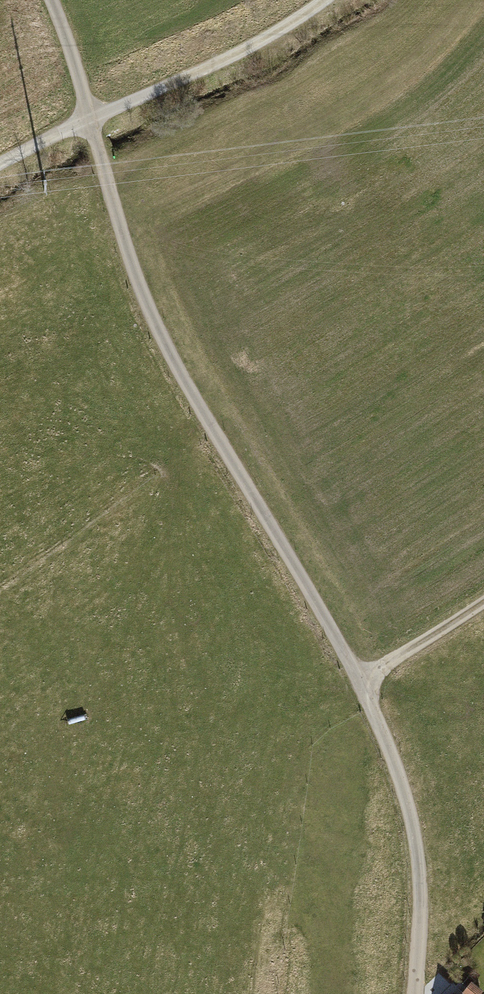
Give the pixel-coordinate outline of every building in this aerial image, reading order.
[(458,993),(459,993),(480,993),(468,982),(458,993)]
